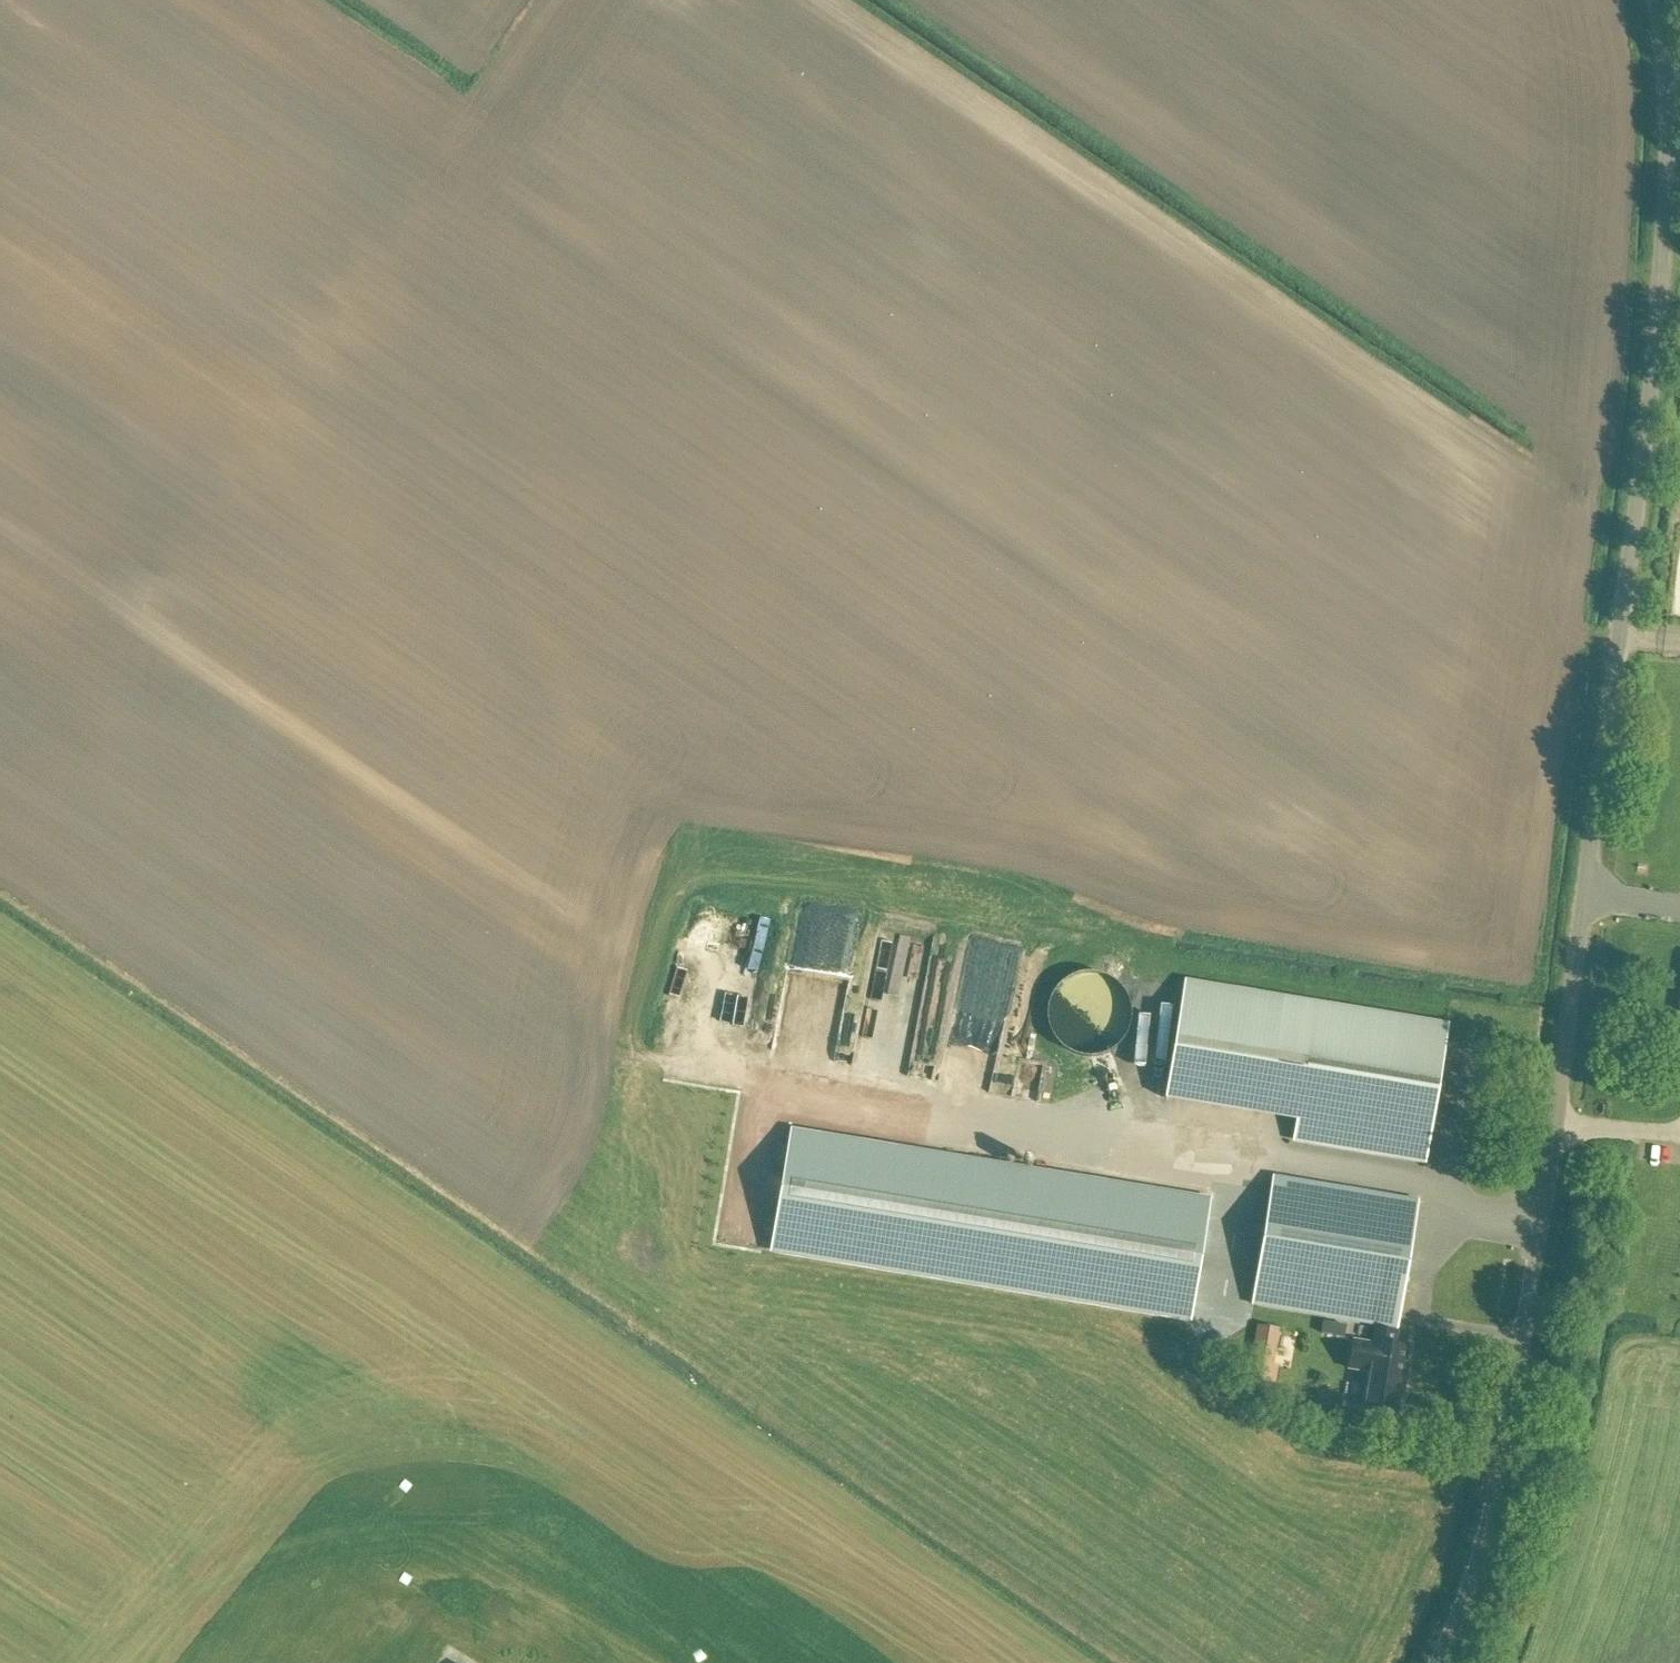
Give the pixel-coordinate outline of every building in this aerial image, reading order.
[(803,1027),(841,1034),(864,912),(812,903),(796,991),(801,992),(800,1001),(806,1002),(803,1015),(796,1014),(795,1022),(787,1021),(783,1042),(799,1045),(803,1027)] [(765,915),(755,962),(765,964),(774,917),(765,915)] [(978,946),(950,1074),(996,1083),(1023,956),(978,946)] [(1109,976),(1097,971),(1083,971),(1071,975),(1060,982),(1052,993),(1047,1006),(1047,1019),(1051,1032),(1059,1043),(1069,1051),(1082,1055),(1095,1055),(1108,1051),(1119,1044),(1127,1033),(1131,1020),(1132,1007),(1128,994),(1120,984),(1109,976)] [(1448,1025),(1185,981),(1165,1102),(1296,1124),(1292,1145),(1424,1166),(1448,1025)] [(792,1133),(772,1251),(1188,1319),(1208,1202),(792,1133)] [(1271,1221),(1257,1304),(1376,1326),(1373,1344),(1351,1341),(1346,1371),(1368,1374),(1365,1390),(1401,1396),(1408,1351),(1395,1348),(1420,1205),(1278,1181),(1271,1221)] [(1284,1379),(1287,1326),(1261,1325),(1259,1378),(1284,1379)] [(1341,1330),(1323,1327),(1321,1339),(1339,1342),(1341,1330)]
